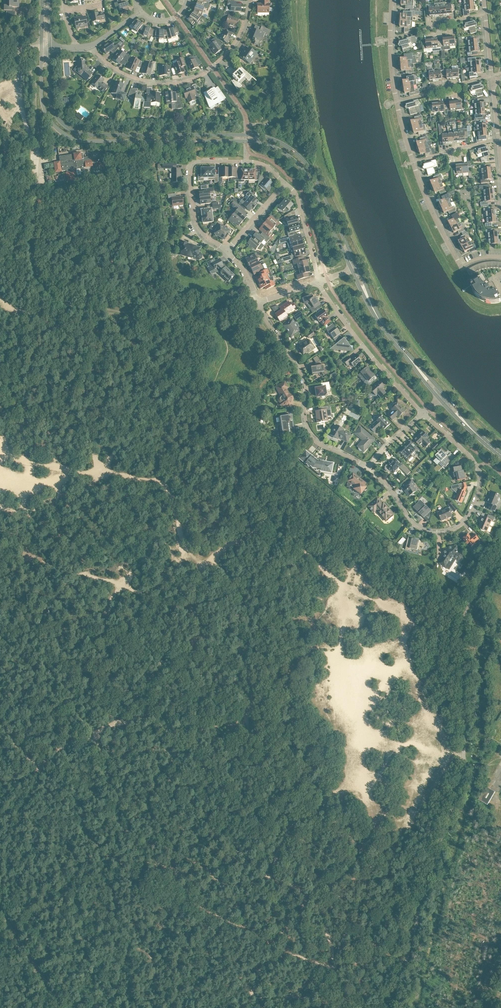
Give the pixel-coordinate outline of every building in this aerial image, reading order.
[(4,10),(12,10),(12,7),(19,7),(19,0),(9,0),(9,5),(4,5),(4,10)] [(268,0),(260,0),(260,4),(257,4),(257,12),(269,12),(269,4),(268,4),(268,0)] [(412,0),(411,0),(400,0),(400,1),(400,2),(401,3),(401,4),(401,6),(406,6),(406,9),(410,9),(410,11),(414,11),(416,11),(416,7),(413,7),(414,0),(412,0)] [(127,3),(126,1),(114,3),(115,6),(116,7),(118,6),(120,11),(121,10),(123,14),(121,15),(129,11),(129,10),(127,3)] [(241,12),(241,5),(234,5),(234,1),(228,1),(227,6),(226,6),(226,11),(231,11),(241,12)] [(210,4),(206,3),(197,2),(194,10),(194,12),(203,16),(202,16),(203,13),(205,8),(209,9),(210,4)] [(436,16),(435,7),(435,4),(426,5),(427,13),(430,13),(430,16),(433,16),(436,16)] [(470,15),(470,11),(476,10),(476,6),(475,7),(474,4),(465,5),(463,5),(464,17),(470,15)] [(454,5),(446,6),(447,15),(449,15),(449,14),(452,14),(452,11),(455,11),(454,5)] [(414,16),(414,11),(410,11),(410,12),(404,12),(404,15),(401,15),(401,17),(400,17),(400,18),(399,18),(399,19),(399,20),(399,21),(410,21),(412,22),(413,16),(414,16)] [(100,20),(105,19),(104,13),(98,14),(98,12),(91,14),(93,22),(100,21),(100,20)] [(201,16),(203,17),(203,16),(194,12),(192,14),(188,20),(187,20),(194,27),(193,25),(195,22),(197,23),(200,19),(201,16)] [(235,16),(229,15),(224,14),(223,16),(223,17),(223,18),(224,19),(225,20),(227,21),(226,25),(230,26),(229,27),(233,28),(233,27),(236,28),(238,20),(234,19),(235,16)] [(80,17),(74,18),(75,22),(74,23),(75,25),(76,26),(76,28),(88,26),(86,17),(80,18),(80,17)] [(136,20),(129,26),(129,27),(132,30),(132,31),(136,34),(137,32),(140,34),(139,36),(144,27),(142,25),(136,20)] [(475,26),(476,26),(477,25),(477,24),(477,23),(476,23),(475,21),(474,22),(474,20),(462,23),(464,29),(469,28),(471,34),(477,32),(475,26)] [(404,33),(412,31),(412,22),(410,21),(399,21),(399,22),(399,23),(399,24),(400,25),(400,27),(405,27),(404,33)] [(261,42),(262,41),(263,41),(265,36),(267,37),(268,35),(269,35),(271,30),(261,26),(261,27),(255,25),(253,32),(255,33),(252,39),(255,40),(254,41),(255,41),(254,44),(258,46),(260,42),(261,42)] [(144,27),(139,36),(147,39),(147,40),(150,41),(151,37),(153,37),(154,30),(146,27),(144,27)] [(180,36),(176,28),(169,30),(166,31),(168,41),(168,40),(171,39),(172,42),(178,40),(178,39),(177,35),(179,35),(180,36)] [(227,43),(233,33),(227,30),(223,35),(222,34),(220,38),(222,39),(221,39),(224,40),(224,41),(227,43)] [(168,41),(166,31),(164,31),(156,31),(154,40),(155,40),(155,38),(159,38),(159,40),(159,42),(160,43),(163,43),(164,42),(164,40),(167,40),(168,41)] [(409,44),(415,42),(416,42),(417,41),(417,40),(416,39),(415,39),(416,37),(416,36),(417,36),(417,35),(400,40),(400,42),(399,42),(400,44),(399,44),(399,45),(399,46),(399,47),(400,47),(402,46),(404,52),(410,51),(409,44)] [(450,46),(449,37),(446,37),(446,38),(443,38),(443,41),(441,41),(442,50),(450,49),(450,46)] [(452,37),(449,37),(450,46),(459,46),(458,40),(455,40),(455,37),(452,37)] [(475,37),(466,38),(466,41),(469,41),(469,47),(479,46),(478,43),(479,43),(479,39),(475,40),(475,37)] [(215,54),(221,50),(219,48),(223,44),(215,38),(211,40),(213,43),(209,45),(215,54)] [(434,38),(432,39),(433,51),(442,50),(441,41),(438,42),(438,39),(434,39),(434,38)] [(426,43),(423,43),(424,49),(427,49),(427,52),(433,51),(432,39),(429,39),(429,40),(426,40),(426,43)] [(110,42),(102,48),(106,54),(110,51),(113,54),(122,43),(121,42),(114,47),(110,42)] [(479,48),(479,46),(469,47),(470,52),(468,53),(468,56),(478,55),(478,54),(477,54),(477,52),(480,51),(480,48),(479,48)] [(250,63),(256,53),(249,48),(245,54),(243,52),(240,56),(243,59),(244,60),(244,59),(250,63)] [(113,59),(119,64),(120,63),(125,65),(130,55),(128,54),(126,55),(120,50),(113,59)] [(416,63),(414,57),(415,56),(415,53),(410,53),(410,55),(405,55),(405,58),(401,58),(401,61),(400,61),(400,62),(400,63),(400,64),(400,65),(411,64),(416,64),(416,63)] [(198,66),(201,64),(196,56),(194,57),(194,56),(192,57),(191,56),(188,58),(187,61),(188,62),(190,66),(189,66),(190,70),(191,70),(193,70),(194,70),(196,70),(196,69),(196,68),(198,67),(198,66)] [(140,61),(132,57),(129,64),(127,68),(135,72),(137,67),(141,68),(142,62),(140,61)] [(86,60),(84,60),(83,59),(82,58),(81,58),(80,59),(79,60),(79,61),(77,61),(78,66),(77,66),(74,70),(78,73),(87,80),(86,80),(87,80),(93,73),(92,73),(86,68),(86,61),(86,60)] [(177,60),(172,61),(173,64),(177,75),(184,72),(183,67),(186,66),(183,58),(177,60)] [(471,62),(471,68),(481,67),(481,65),(482,64),(481,61),(475,62),(475,59),(468,59),(469,62),(471,62)] [(155,74),(156,62),(152,62),(152,64),(145,62),(142,73),(147,75),(147,74),(151,75),(151,74),(155,74)] [(411,68),(411,64),(400,65),(400,66),(400,67),(400,68),(401,69),(402,71),(408,70),(408,73),(414,73),(413,68),(411,68)] [(170,66),(159,67),(159,76),(167,76),(167,73),(170,73),(170,66)] [(256,81),(240,67),(235,72),(236,73),(232,77),(235,79),(232,81),(231,81),(239,91),(237,89),(241,86),(242,86),(238,82),(244,76),(248,80),(251,77),(256,81)] [(436,81),(435,71),(435,70),(432,70),(428,67),(426,69),(427,78),(430,78),(430,81),(433,80),(433,81),(436,81)] [(471,68),(467,68),(468,75),(470,76),(470,78),(470,80),(477,78),(477,77),(478,77),(478,73),(483,73),(482,69),(481,69),(481,67),(471,68)] [(461,68),(452,69),(453,79),(456,79),(456,78),(459,78),(459,75),(462,74),(461,68)] [(453,79),(452,69),(444,70),(444,76),(447,76),(447,79),(450,79),(453,79)] [(441,77),(444,76),(444,70),(435,71),(436,81),(439,80),(442,79),(441,77)] [(104,80),(98,75),(92,83),(97,88),(98,87),(104,93),(108,87),(102,82),(104,80)] [(417,85),(416,79),(415,79),(414,76),(408,77),(409,80),(403,81),(403,83),(402,84),(402,85),(402,86),(402,87),(414,85),(417,85)] [(124,84),(116,82),(112,93),(117,95),(116,98),(124,101),(127,94),(121,92),(124,84)] [(481,89),(483,89),(484,88),(484,87),(484,86),(483,86),(482,86),(482,84),(481,84),(480,83),(469,86),(470,92),(476,91),(477,97),(483,95),(481,89)] [(420,93),(419,90),(417,91),(416,89),(414,89),(414,85),(402,87),(403,88),(403,89),(403,90),(404,90),(404,91),(405,91),(405,93),(411,92),(411,96),(420,93)] [(188,98),(189,102),(191,105),(196,103),(195,100),(201,98),(197,88),(193,89),(193,87),(183,91),(186,98),(188,98)] [(226,99),(218,87),(215,89),(215,88),(210,91),(209,90),(204,93),(209,107),(210,107),(209,107),(217,102),(218,103),(223,100),(226,99)] [(142,92),(137,91),(137,93),(134,92),(133,95),(130,94),(129,96),(135,98),(133,108),(140,109),(142,92)] [(176,99),(176,93),(171,93),(170,92),(165,92),(166,102),(171,101),(172,109),(176,109),(183,108),(181,98),(176,99)] [(144,102),(143,108),(150,108),(151,103),(156,103),(156,106),(159,106),(160,103),(160,93),(151,93),(151,94),(147,94),(147,102),(144,102)] [(420,106),(418,100),(407,103),(407,104),(406,105),(407,106),(406,106),(406,107),(405,108),(406,108),(406,109),(407,109),(408,109),(409,109),(411,115),(417,113),(420,112),(421,111),(420,106)] [(458,101),(458,100),(455,101),(456,110),(465,109),(465,103),(462,104),(461,101),(458,101)] [(475,104),(476,110),(485,109),(485,106),(486,106),(486,103),(479,103),(479,100),(473,101),(473,104),(475,104)] [(456,110),(455,101),(453,101),(453,102),(450,102),(450,105),(447,105),(448,111),(449,111),(456,110)] [(448,111),(447,105),(444,106),(444,103),(441,103),(441,102),(438,103),(439,112),(445,111),(445,114),(448,114),(448,111)] [(439,112),(438,103),(435,103),(432,104),(432,105),(430,105),(431,117),(434,116),(434,115),(434,113),(439,112)] [(485,109),(476,110),(476,116),(474,116),(475,121),(481,120),(481,119),(483,118),(483,115),(487,115),(486,111),(485,111),(485,109)] [(422,125),(421,121),(423,120),(422,115),(416,117),(417,120),(411,121),(411,123),(411,124),(411,125),(411,126),(411,127),(411,128),(422,125)] [(478,128),(478,131),(487,130),(487,128),(488,128),(488,124),(482,125),(481,122),(475,122),(475,128),(478,128)] [(427,133),(425,128),(423,128),(422,125),(411,128),(412,129),(412,130),(413,131),(414,131),(414,133),(420,132),(421,135),(427,133)] [(468,138),(468,132),(467,129),(459,130),(459,133),(460,142),(463,142),(463,141),(466,141),(465,138),(468,138)] [(488,132),(487,130),(478,131),(475,131),(476,137),(477,143),(483,141),(487,140),(487,136),(489,136),(489,132),(488,132)] [(449,143),(448,134),(439,135),(440,141),(443,140),(443,143),(446,143),(446,144),(449,143)] [(417,145),(417,146),(417,147),(417,148),(417,149),(428,146),(427,142),(429,141),(427,136),(420,138),(421,141),(417,143),(417,145)] [(433,155),(431,149),(432,149),(431,145),(428,146),(417,149),(417,150),(418,151),(419,152),(419,153),(420,152),(420,155),(426,153),(427,157),(433,155)] [(489,156),(489,155),(488,152),(489,152),(490,151),(490,150),(490,149),(489,149),(488,147),(487,147),(487,146),(475,149),(477,155),(482,154),(483,157),(481,158),(482,162),(489,162),(488,156),(489,156)] [(80,153),(59,157),(61,171),(67,170),(68,173),(66,173),(67,181),(76,180),(75,176),(77,175),(76,169),(84,168),(82,159),(81,159),(80,153)] [(424,165),(424,166),(424,167),(423,168),(424,169),(425,169),(427,169),(428,175),(435,173),(434,167),(438,166),(436,160),(424,163),(425,165),(424,165)] [(181,178),(181,174),(181,169),(176,169),(176,164),(163,164),(163,168),(172,168),(172,169),(172,174),(170,174),(170,178),(172,178),(172,182),(181,182),(181,178)] [(463,173),(462,164),(459,164),(459,165),(456,165),(457,168),(454,168),(454,174),(463,173)] [(465,164),(462,164),(463,173),(469,173),(469,178),(472,178),(471,169),(471,167),(468,167),(468,164),(465,164)] [(482,169),(483,175),(492,174),(492,171),(493,171),(492,168),(486,168),(486,165),(479,166),(480,169),(482,169)] [(208,178),(208,167),(205,167),(205,168),(201,168),(201,175),(198,175),(198,181),(204,181),(204,178),(208,178)] [(211,167),(208,167),(208,178),(208,180),(214,180),(214,183),(218,183),(218,178),(218,175),(215,175),(215,168),(211,168),(211,167)] [(228,178),(228,167),(225,167),(225,168),(218,168),(218,175),(218,178),(228,178)] [(238,173),(238,171),(238,168),(232,168),(232,167),(228,167),(228,178),(232,178),(232,180),(233,180),(238,180),(238,173)] [(248,180),(248,170),(247,170),(247,169),(244,169),(244,170),(241,170),(241,173),(239,173),(238,171),(238,173),(238,180),(238,182),(242,182),(244,182),(244,180),(248,180)] [(249,170),(248,170),(248,180),(255,180),(255,181),(259,181),(261,175),(261,173),(260,174),(259,173),(255,173),(255,170),(253,170),(252,169),(250,169),(249,170)] [(442,183),(441,180),(443,179),(440,174),(435,176),(436,179),(430,181),(431,183),(431,184),(431,185),(431,186),(431,187),(431,188),(442,183)] [(492,176),(492,174),(483,175),(483,180),(481,181),(481,184),(490,183),(489,180),(494,179),(493,176),(492,176)] [(269,180),(268,179),(266,178),(265,179),(261,175),(259,181),(258,185),(261,187),(262,186),(268,191),(271,188),(269,186),(272,183),(271,182),(271,181),(271,180),(270,179),(269,179),(269,180)] [(447,191),(445,186),(444,187),(442,183),(431,188),(432,189),(433,190),(433,191),(434,191),(435,193),(441,191),(442,193),(447,191)] [(495,193),(495,189),(490,189),(490,185),(479,186),(480,189),(482,189),(482,190),(484,190),(485,196),(494,195),(494,193),(495,193)] [(213,188),(208,188),(203,189),(204,189),(205,192),(199,193),(200,199),(210,197),(214,197),(213,194),(214,194),(213,188)] [(255,207),(257,205),(256,204),(258,202),(254,199),(256,197),(250,191),(249,192),(246,196),(249,198),(247,201),(255,207)] [(175,194),(168,195),(168,198),(172,198),(172,201),(169,201),(170,206),(173,206),(179,205),(180,207),(183,206),(182,196),(176,197),(175,194)] [(451,203),(449,200),(451,199),(449,194),(443,196),(444,199),(439,202),(440,204),(439,204),(439,205),(439,206),(440,206),(440,207),(440,208),(451,203)] [(490,205),(489,202),(496,201),(495,197),(494,197),(494,195),(485,196),(485,200),(483,202),(481,202),(481,205),(490,205)] [(250,211),(252,209),(252,210),(255,207),(247,201),(244,198),(238,205),(244,210),(245,211),(245,210),(244,210),(246,208),(250,211)] [(283,211),(284,211),(286,212),(287,212),(288,211),(289,210),(289,209),(293,204),(290,202),(289,203),(285,199),(278,207),(283,211)] [(243,221),(247,216),(242,212),(244,210),(238,205),(234,201),(231,205),(237,210),(234,213),(243,221)] [(452,207),(451,203),(440,208),(441,209),(441,210),(442,210),(442,211),(443,211),(444,213),(450,211),(451,213),(456,211),(454,206),(452,207)] [(487,214),(487,217),(496,216),(496,214),(497,214),(497,210),(490,211),(490,208),(484,209),(484,214),(487,214)] [(294,210),(284,216),(285,220),(286,220),(288,226),(299,223),(297,217),(296,217),(294,210)] [(239,226),(243,221),(234,213),(228,220),(234,225),(236,223),(239,226)] [(460,223),(458,219),(460,218),(458,214),(452,216),(454,219),(448,222),(449,224),(449,225),(449,226),(449,227),(450,228),(460,223)] [(271,216),(265,223),(272,229),(276,225),(277,227),(280,224),(271,216)] [(498,222),(498,219),(497,219),(496,216),(487,217),(488,223),(485,223),(486,227),(492,226),(492,223),(498,222)] [(219,236),(224,227),(220,225),(221,223),(218,221),(215,225),(212,230),(213,229),(216,231),(214,234),(215,234),(215,236),(217,237),(218,236),(219,236)] [(274,231),(272,229),(265,223),(259,229),(262,232),(268,238),(274,231)] [(299,223),(288,226),(289,230),(287,231),(288,237),(294,235),(293,232),(300,230),(298,224),(299,223)] [(466,230),(464,225),(462,226),(460,223),(450,228),(450,229),(451,229),(451,230),(452,231),(453,231),(454,233),(459,230),(461,233),(462,232),(462,234),(467,231),(466,230)] [(227,229),(224,227),(219,236),(221,238),(221,239),(223,240),(224,240),(225,240),(228,234),(231,236),(234,230),(228,227),(227,229)] [(489,233),(489,239),(499,238),(498,235),(499,235),(499,232),(493,232),(492,229),(486,230),(486,233),(489,233)] [(470,242),(468,238),(470,237),(467,231),(462,234),(463,235),(462,236),(464,238),(459,241),(460,243),(459,243),(459,244),(459,245),(460,246),(460,247),(460,248),(470,242)] [(270,239),(268,238),(262,232),(260,235),(257,232),(256,233),(254,233),(253,235),(254,236),(253,236),(254,237),(261,243),(264,240),(267,243),(270,239)] [(303,245),(301,238),(300,234),(279,240),(279,242),(279,244),(287,242),(288,243),(289,244),(290,244),(291,245),(292,245),(293,248),(303,245)] [(254,237),(252,240),(251,239),(247,243),(249,245),(248,246),(251,249),(253,249),(256,250),(257,249),(258,247),(261,250),(264,246),(261,243),(254,237)] [(499,240),(499,238),(489,239),(490,245),(488,245),(488,248),(491,248),(493,248),(494,248),(494,244),(500,244),(500,240),(499,240)] [(187,243),(181,241),(179,249),(182,249),(181,254),(186,255),(192,256),(191,257),(196,258),(196,259),(199,259),(201,258),(202,255),(201,253),(198,253),(200,248),(187,244),(187,243)] [(478,250),(474,244),(472,245),(470,242),(460,248),(461,248),(461,249),(462,250),(463,251),(464,250),(465,252),(470,249),(472,252),(475,251),(478,250)] [(306,256),(303,245),(293,248),(294,251),(293,252),(292,253),(291,253),(291,254),(291,256),(282,258),(283,262),(306,256)] [(255,254),(250,256),(246,258),(249,266),(259,262),(258,262),(257,259),(259,258),(257,254),(255,254)] [(297,264),(299,269),(308,266),(307,261),(304,261),(303,257),(293,260),(294,265),(297,264)] [(214,259),(207,263),(209,267),(208,267),(210,272),(215,269),(216,269),(220,272),(220,273),(229,281),(231,279),(232,278),(234,275),(225,267),(226,266),(224,264),(223,265),(220,259),(215,262),(214,259)] [(260,266),(259,262),(249,266),(249,267),(250,266),(254,275),(265,269),(263,264),(260,266)] [(310,272),(308,266),(299,269),(300,275),(297,276),(298,280),(309,277),(307,273),(310,272)] [(273,276),(270,271),(268,272),(267,269),(259,273),(260,276),(256,278),(258,283),(268,278),(273,276)] [(275,285),(273,281),(273,279),(273,277),(273,276),(268,278),(258,283),(261,289),(265,287),(267,289),(275,285)] [(493,281),(489,283),(488,284),(484,276),(483,276),(474,282),(475,283),(472,285),(473,288),(474,291),(476,294),(478,296),(480,298),(483,300),(485,301),(488,302),(492,303),(495,303),(498,302),(500,301),(499,298),(500,297),(493,284),(494,284),(493,281)] [(320,308),(319,306),(320,304),(317,300),(315,297),(313,299),(311,296),(303,299),(305,304),(306,303),(313,313),(320,308)] [(272,308),(276,314),(275,314),(280,322),(288,316),(286,314),(289,312),(288,311),(294,306),(295,308),(293,303),(291,305),(288,301),(279,308),(278,305),(272,308)] [(331,321),(328,318),(327,317),(328,316),(325,313),(326,312),(325,311),(325,310),(324,310),(323,310),(315,316),(319,322),(320,322),(324,327),(331,321)] [(300,311),(293,316),(296,320),(303,316),(300,311)] [(297,327),(298,326),(298,325),(297,324),(297,323),(296,323),(294,324),(292,321),(287,324),(288,326),(285,328),(286,329),(282,331),(282,332),(286,329),(289,333),(285,336),(289,333),(290,334),(293,332),(294,334),(299,331),(297,327)] [(333,324),(326,329),(330,335),(330,334),(333,338),(333,339),(335,341),(342,336),(340,334),(337,329),(336,329),(333,324)] [(344,338),(331,348),(330,349),(351,352),(352,352),(353,350),(352,349),(352,346),(350,346),(344,338)] [(299,348),(300,349),(299,350),(301,353),(302,353),(303,354),(310,350),(311,351),(314,349),(313,348),(314,347),(314,346),(313,344),(312,344),(311,344),(308,340),(305,342),(305,343),(299,348)] [(351,364),(354,367),(361,361),(362,362),(363,362),(356,354),(350,359),(348,357),(343,360),(347,365),(350,363),(351,364)] [(328,373),(323,366),(323,365),(320,360),(314,364),(315,366),(311,367),(312,374),(321,372),(323,375),(323,376),(328,373)] [(361,372),(367,379),(364,382),(368,387),(377,379),(374,376),(367,367),(361,372)] [(370,389),(376,395),(377,394),(381,398),(386,393),(383,391),(381,390),(384,387),(379,381),(370,389)] [(279,385),(276,387),(277,389),(280,390),(281,392),(281,395),(281,396),(280,396),(279,397),(279,398),(279,399),(279,400),(279,401),(280,402),(281,402),(281,404),(291,407),(294,396),(291,395),(289,395),(289,394),(285,389),(288,387),(285,382),(281,384),(281,386),(279,385)] [(319,388),(315,388),(316,392),(317,397),(321,396),(321,397),(322,398),(323,398),(324,398),(324,397),(325,396),(324,395),(326,395),(325,391),(330,391),(329,382),(321,383),(322,388),(319,388)] [(392,420),(397,416),(398,417),(404,411),(398,404),(397,405),(395,403),(395,404),(394,404),(393,404),(393,405),(392,406),(392,407),(392,408),(392,409),(391,410),(393,411),(388,415),(392,420)] [(315,411),(316,415),(316,418),(317,422),(317,423),(328,421),(328,420),(327,420),(327,416),(326,410),(330,409),(329,406),(318,407),(319,411),(315,411)] [(280,417),(283,436),(294,434),(292,415),(280,417)] [(382,415),(380,417),(379,417),(378,417),(377,417),(377,418),(377,419),(377,420),(376,421),(377,421),(372,425),(369,427),(374,432),(381,426),(384,429),(391,424),(387,420),(385,421),(381,417),(383,415),(382,415)] [(330,435),(332,436),(332,437),(335,438),(336,438),(338,439),(339,437),(342,439),(341,439),(347,442),(351,435),(343,430),(343,429),(335,425),(330,435)] [(361,442),(358,446),(359,447),(359,448),(359,449),(360,450),(360,451),(361,451),(362,451),(364,452),(370,444),(369,444),(371,442),(372,442),(374,440),(360,427),(355,433),(361,439),(362,438),(362,439),(363,442),(362,442),(361,442)] [(429,437),(427,436),(428,435),(428,433),(427,433),(426,432),(425,433),(423,431),(419,435),(420,435),(418,437),(418,436),(414,440),(420,446),(423,443),(426,447),(431,443),(427,439),(429,437)] [(408,461),(413,456),(412,455),(416,451),(417,452),(419,450),(416,446),(415,447),(411,443),(405,448),(404,447),(400,452),(408,461)] [(447,456),(445,453),(446,452),(442,448),(439,451),(438,451),(438,452),(439,453),(436,456),(441,462),(434,469),(437,473),(445,465),(446,466),(451,461),(447,457),(447,456)] [(312,456),(307,451),(306,450),(299,458),(305,463),(309,467),(319,476),(320,471),(321,471),(331,473),(333,463),(323,461),(319,460),(318,459),(317,458),(316,458),(315,458),(312,456)] [(385,467),(385,469),(387,471),(389,472),(391,472),(393,474),(402,465),(395,459),(392,461),(391,460),(391,461),(392,461),(390,462),(389,462),(390,463),(387,464),(386,465),(385,467)] [(457,477),(458,481),(466,479),(464,472),(463,472),(461,466),(455,467),(454,463),(449,467),(450,469),(454,468),(455,473),(453,473),(455,478),(457,477)] [(366,483),(361,479),(353,473),(347,481),(350,483),(351,482),(356,486),(353,489),(361,494),(364,490),(365,490),(366,490),(367,489),(367,488),(366,487),(364,485),(366,483)] [(412,480),(405,484),(404,485),(407,490),(405,491),(409,496),(416,491),(413,487),(415,485),(412,480)] [(458,494),(455,500),(462,503),(466,492),(465,492),(467,488),(465,488),(465,486),(467,486),(466,483),(452,486),(452,489),(458,494)] [(488,509),(493,511),(495,512),(497,507),(496,506),(498,502),(500,501),(500,499),(500,498),(500,496),(492,492),(488,503),(490,504),(488,509)] [(389,510),(388,508),(384,503),(383,505),(378,499),(369,506),(374,512),(377,510),(386,520),(387,519),(388,519),(392,517),(392,515),(393,514),(390,510),(389,510)] [(421,500),(414,507),(417,511),(416,512),(418,514),(419,513),(424,518),(425,516),(430,521),(432,512),(421,500)] [(449,508),(438,512),(442,521),(452,516),(451,513),(454,511),(455,512),(458,509),(452,502),(449,505),(450,507),(449,508)] [(478,528),(481,529),(481,530),(484,531),(485,531),(487,531),(492,521),(494,521),(495,517),(488,514),(487,518),(482,516),(480,521),(481,521),(478,528)] [(471,537),(469,534),(463,538),(470,548),(476,544),(477,545),(481,542),(475,534),(471,537)] [(409,537),(408,537),(405,549),(411,551),(412,548),(420,550),(425,547),(426,548),(423,542),(422,543),(421,541),(413,539),(412,539),(408,538),(409,537)] [(445,555),(440,563),(445,567),(451,558),(454,557),(458,560),(461,559),(462,557),(462,554),(458,552),(457,546),(444,549),(445,555)] [(486,786),(484,785),(481,790),(483,791),(479,799),(488,805),(495,792),(486,786)]
